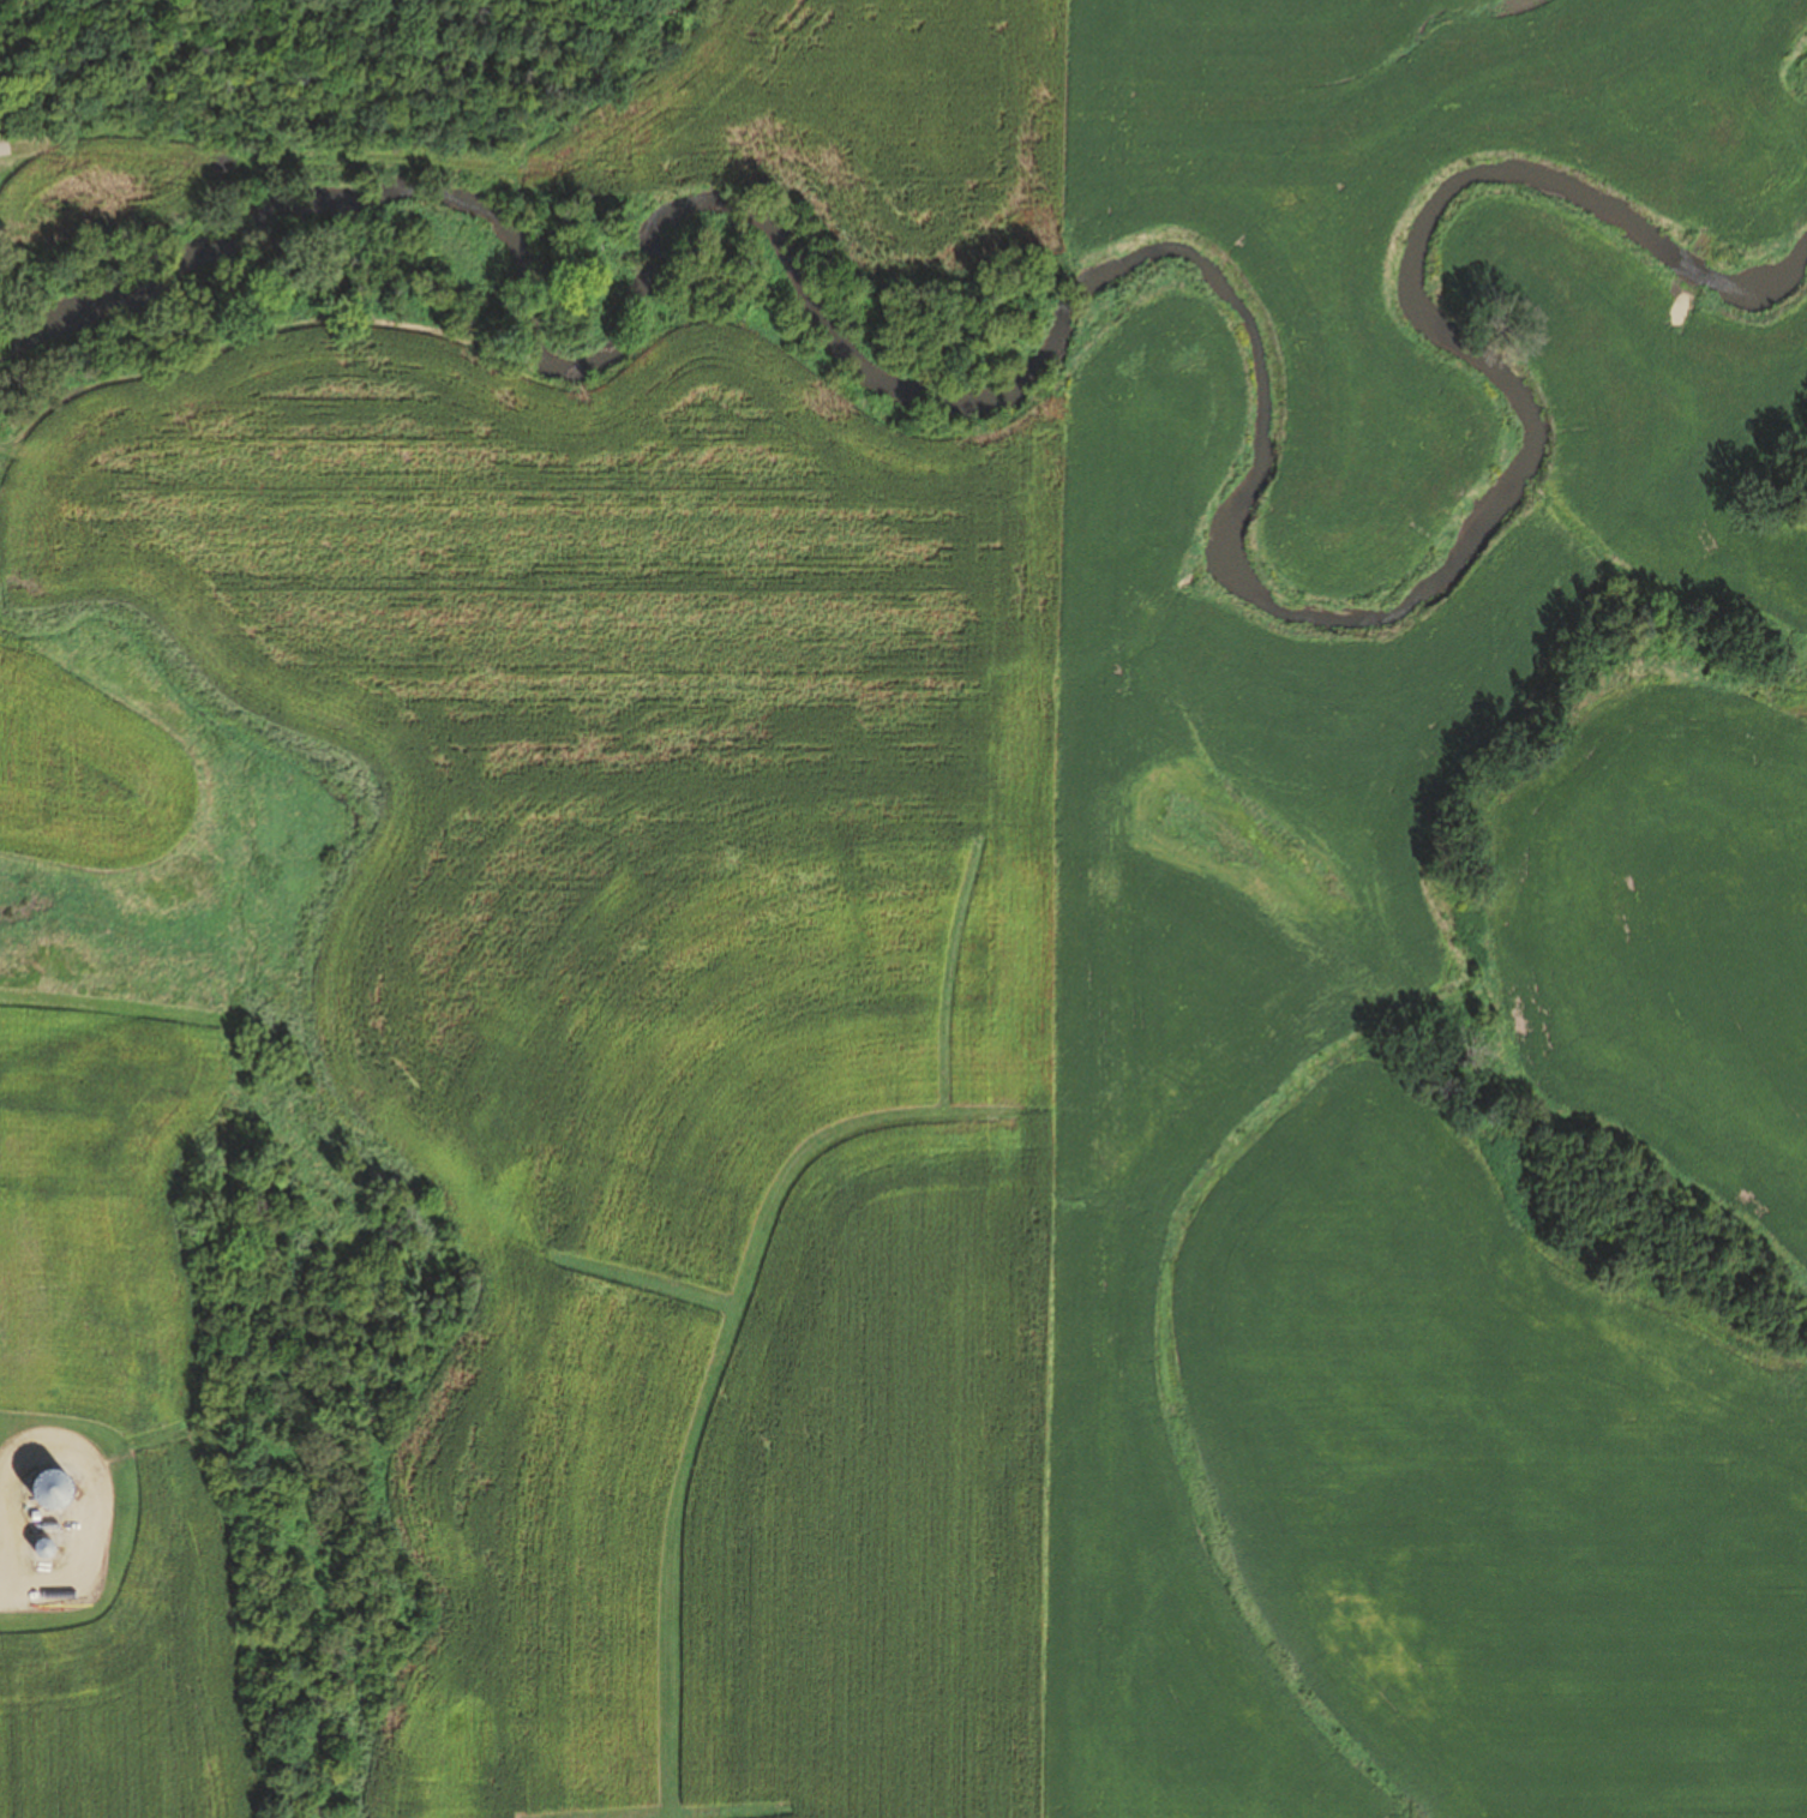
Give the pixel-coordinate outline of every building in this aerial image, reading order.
[(72,1488),(71,1482),(67,1477),(62,1474),(56,1471),(50,1471),(44,1472),(40,1476),(36,1481),(34,1487),(34,1493),(36,1499),(41,1504),(46,1507),(52,1508),(59,1507),(64,1505),(68,1500),(71,1494),(72,1488)] [(53,1546),(52,1542),(48,1540),(44,1538),(41,1540),(38,1541),(36,1543),(34,1546),(32,1549),(34,1553),(35,1555),(37,1558),(41,1559),(43,1560),(47,1559),(50,1558),(53,1555),(54,1552),(54,1548),(53,1546)]
